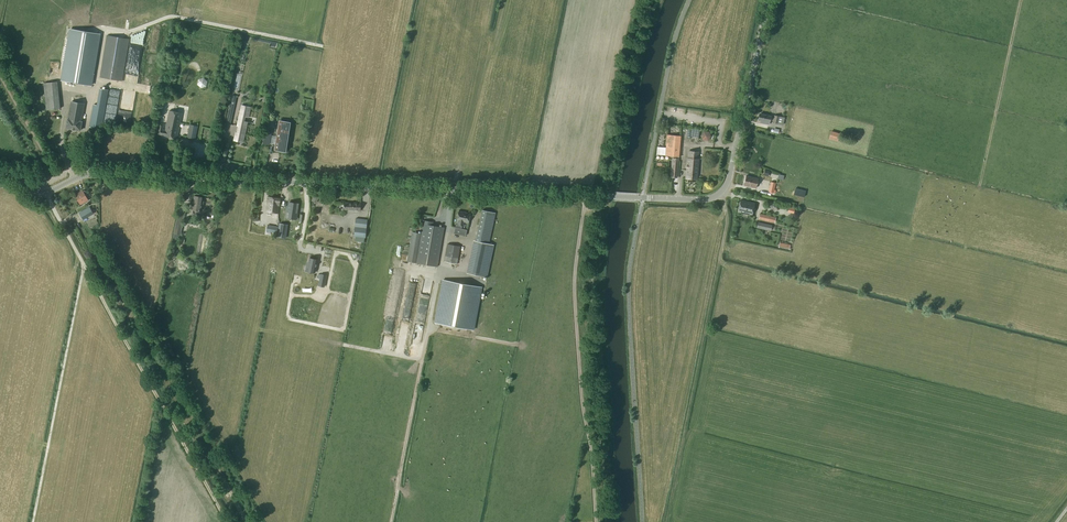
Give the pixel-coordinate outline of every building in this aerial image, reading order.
[(101,34),(69,28),(61,81),(92,86),(101,34)] [(107,35),(101,68),(100,77),(123,81),(130,39),(107,35)] [(47,110),(60,109),(57,82),(44,83),(47,110)] [(102,129),(106,107),(109,90),(100,88),(97,106),(93,105),(89,127),(102,129)] [(231,121),(236,101),(231,100),(227,120),(231,121)] [(66,128),(80,131),(85,104),(71,101),(66,128)] [(234,139),(233,141),(243,143),(248,122),(255,124),(256,119),(249,117),(250,109),(251,107),(250,107),(241,105),(240,107),(236,126),(238,126),(236,132),(235,132),(234,139)] [(164,136),(177,139),(181,120),(182,113),(169,110),(167,118),(167,117),(165,130),(163,130),(164,124),(160,123),(158,134),(164,136)] [(760,114),(758,120),(761,120),(761,123),(768,125),(770,116),(760,114)] [(774,115),(773,123),(783,125),(784,117),(774,115)] [(265,132),(264,137),(277,139),(277,141),(276,146),(275,150),(278,150),(285,151),(286,144),(283,143),(284,135),(288,136),(290,123),(282,122),(280,121),(279,125),(277,136),(271,135),(271,133),(265,132)] [(187,138),(195,139),(197,127),(190,125),(187,138)] [(703,140),(708,140),(711,136),(709,132),(703,131),(701,135),(703,140)] [(667,135),(666,155),(679,157),(681,136),(667,135)] [(665,155),(666,148),(657,147),(657,155),(665,155)] [(697,180),(699,159),(698,159),(699,152),(689,151),(689,158),(688,158),(686,179),(697,180)] [(746,176),(745,178),(744,185),(756,188),(758,179),(746,176)] [(79,197),(77,198),(81,205),(89,201),(85,194),(86,193),(85,191),(83,192),(83,191),(77,194),(79,197)] [(203,198),(194,196),(192,210),(201,212),(203,198)] [(268,197),(266,212),(278,214),(280,199),(268,197)] [(741,200),(738,212),(752,215),(755,203),(741,200)] [(297,205),(289,203),(287,213),(289,214),(288,219),(295,220),(297,211),(295,210),(297,205)] [(361,203),(354,203),(353,203),(344,203),(344,210),(358,210),(358,211),(360,211),(361,203)] [(95,214),(91,207),(79,214),(82,219),(90,215),(90,216),(95,214)] [(495,213),(482,210),(478,228),(492,230),(495,213)] [(470,214),(459,212),(457,220),(458,221),(458,225),(463,226),(464,222),(468,223),(470,214)] [(776,218),(760,214),(759,219),(775,223),(776,218)] [(178,215),(174,234),(180,235),(185,216),(178,215)] [(354,237),(355,237),(365,238),(367,220),(356,219),(354,237)] [(287,225),(280,224),(278,237),(285,238),(287,225)] [(444,228),(432,226),(422,224),(421,234),(417,253),(439,257),(444,228)] [(267,225),(267,231),(272,232),(272,234),(277,235),(278,227),(267,225)] [(492,230),(478,228),(475,241),(489,244),(492,230)] [(421,234),(413,232),(407,261),(437,267),(439,257),(417,253),(421,234)] [(475,241),(468,273),(486,277),(493,245),(489,244),(475,241)] [(460,246),(447,244),(444,262),(457,264),(460,246)] [(308,272),(313,273),(314,273),(317,260),(310,258),(309,262),(308,262),(307,266),(308,266),(307,271),(308,272)] [(434,323),(474,330),(482,287),(442,279),(434,323)]
